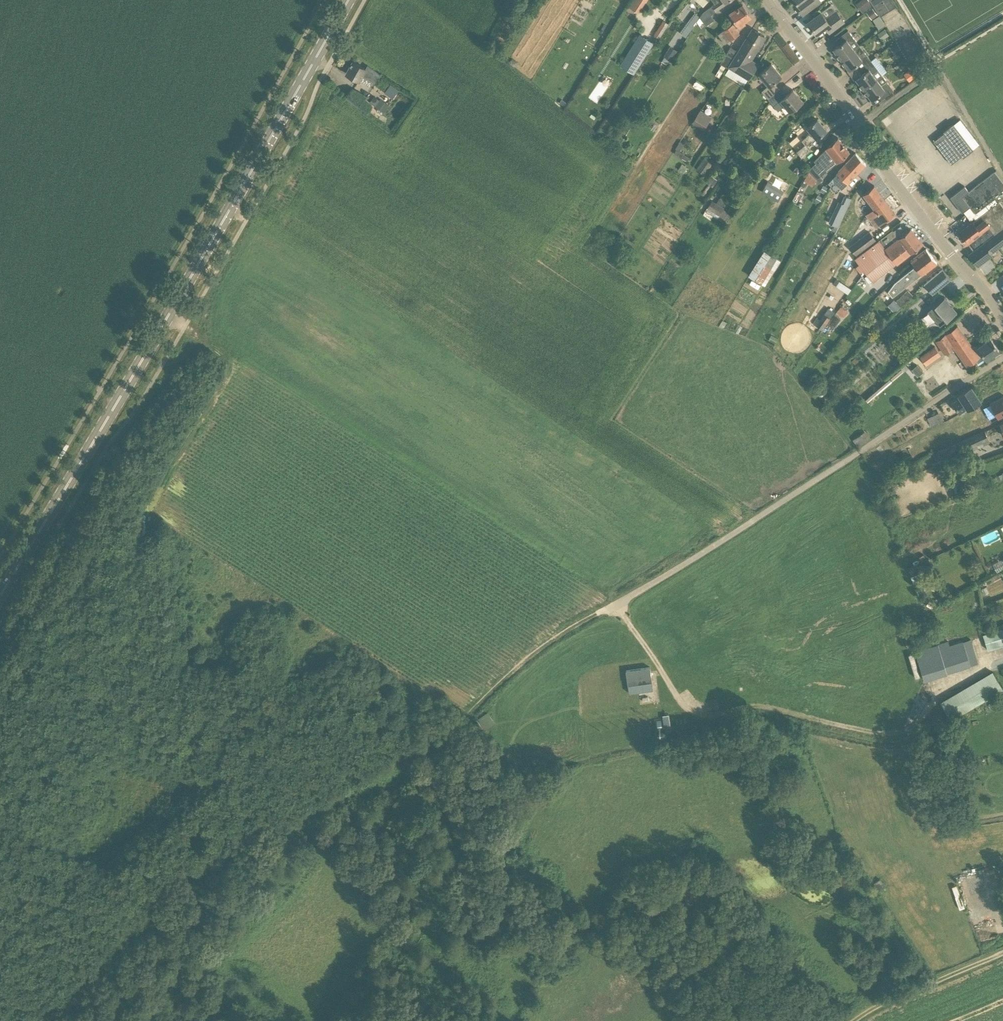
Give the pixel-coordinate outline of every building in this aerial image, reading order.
[(631,8),(641,13),(647,0),(635,0),(631,8)] [(706,26),(715,20),(711,15),(727,4),(726,2),(729,0),(713,0),(716,4),(704,13),(700,17),(697,22),(702,29),(706,26)] [(799,6),(797,7),(803,15),(821,2),(821,1),(822,0),(795,0),(799,6)] [(859,2),(866,11),(873,6),(868,0),(862,0),(859,2)] [(880,16),(897,6),(893,0),(870,0),(880,16)] [(718,34),(725,44),(739,34),(736,29),(739,26),(739,27),(745,23),(744,21),(751,16),(743,5),(730,14),(737,23),(733,25),(733,24),(718,34)] [(877,14),(873,8),(867,13),(872,19),(877,14)] [(817,34),(830,24),(834,30),(845,22),(836,11),(826,18),(821,12),(808,22),(817,34)] [(694,27),(700,17),(695,13),(680,33),(686,37),(694,27)] [(654,35),(659,39),(669,24),(663,20),(654,35)] [(753,29),(732,64),(730,67),(751,79),(759,65),(750,60),(765,36),(753,29)] [(884,29),(878,34),(882,40),(889,35),(884,29)] [(833,49),(841,60),(860,45),(848,30),(836,40),(840,45),(833,49)] [(654,43),(639,34),(620,66),(635,75),(654,43)] [(899,50),(895,44),(890,48),(895,53),(899,50)] [(860,45),(841,60),(849,70),(855,65),(859,70),(866,64),(871,60),(860,45)] [(670,46),(664,56),(671,61),(677,51),(670,46)] [(727,68),(738,50),(731,46),(720,63),(722,64),(727,68)] [(871,60),(866,64),(859,70),(862,74),(856,79),(864,90),(877,80),(883,76),(871,60)] [(381,75),(368,65),(366,68),(353,61),(346,73),(360,81),(360,80),(371,86),(373,82),(376,84),(381,75)] [(768,98),(778,90),(774,85),(772,83),(782,75),(772,64),(759,74),(769,85),(762,91),(768,98)] [(915,77),(910,70),(905,74),(910,81),(915,77)] [(602,77),(593,93),(601,98),(610,81),(602,77)] [(877,80),(864,90),(872,100),(878,95),(882,100),(894,91),(887,81),(881,85),(877,80)] [(347,98),(367,114),(373,107),(364,100),(367,97),(353,89),(347,98)] [(778,90),(768,98),(778,111),(785,105),(790,111),(802,101),(793,90),(784,97),(778,90)] [(384,113),(388,107),(380,100),(375,106),(384,113)] [(692,123),(704,130),(712,117),(700,110),(692,123)] [(660,124),(653,119),(649,127),(655,131),(660,124)] [(802,140),(805,144),(796,151),(801,157),(810,150),(807,146),(826,130),(818,119),(802,132),(806,137),(802,140)] [(944,133),(934,141),(951,164),(962,156),(963,157),(972,150),(972,149),(972,150),(952,125),(953,125),(952,124),(943,131),(944,133)] [(814,161),(816,163),(808,170),(817,180),(837,162),(849,152),(838,138),(826,149),(827,149),(814,161)] [(828,184),(831,187),(836,181),(842,187),(847,182),(848,183),(865,164),(856,154),(837,174),(833,178),(828,184)] [(704,158),(696,169),(705,175),(713,164),(704,158)] [(995,171),(970,191),(965,185),(950,196),(963,212),(964,211),(970,219),(973,217),(974,217),(976,215),(975,213),(975,212),(1002,190),(1002,182),(995,171)] [(774,185),(768,181),(761,192),(778,202),(782,195),(771,189),(774,185)] [(820,191),(826,194),(829,188),(823,185),(820,191)] [(863,194),(874,208),(885,200),(874,186),(863,194)] [(815,201),(820,204),(823,198),(818,195),(815,201)] [(832,224),(835,225),(839,227),(852,199),(845,195),(841,202),(842,203),(832,224)] [(720,197),(716,203),(724,208),(728,202),(720,197)] [(885,200),(874,208),(866,214),(876,227),(895,213),(885,200)] [(719,216),(724,208),(716,203),(712,201),(707,208),(719,216)] [(999,202),(989,210),(976,219),(959,232),(968,243),(981,233),(981,232),(992,224),(998,231),(1002,227),(1002,208),(999,202)] [(974,217),(976,219),(989,210),(986,205),(975,213),(976,215),(974,217)] [(864,270),(866,273),(915,235),(911,229),(906,233),(900,226),(893,231),(855,259),(859,265),(856,267),(861,273),(864,270)] [(969,254),(978,266),(992,255),(991,253),(1002,244),(1002,229),(969,254)] [(856,255),(875,240),(870,233),(850,247),(856,255)] [(923,244),(915,235),(866,273),(873,282),(910,253),(911,254),(923,244)] [(834,249),(840,253),(846,244),(840,240),(834,249)] [(893,297),(915,280),(921,274),(922,274),(937,262),(926,249),(911,261),(915,266),(894,283),(888,291),(893,297)] [(764,251),(749,275),(765,285),(780,261),(764,251)] [(951,279),(943,269),(925,285),(933,295),(951,279)] [(913,295),(908,290),(896,302),(901,307),(913,295)] [(945,297),(928,311),(940,326),(957,312),(945,297)] [(894,313),(901,307),(896,302),(896,301),(889,308),(894,313)] [(837,311),(838,312),(843,316),(844,317),(848,312),(841,306),(837,311)] [(828,308),(824,314),(830,318),(834,313),(828,308)] [(834,327),(840,320),(835,316),(829,323),(834,327)] [(826,324),(820,320),(816,325),(822,329),(826,324)] [(935,340),(945,354),(955,347),(968,366),(976,360),(980,357),(979,356),(975,352),(974,350),(957,325),(935,340)] [(771,335),(768,341),(775,344),(778,338),(771,335)] [(990,338),(974,350),(975,352),(979,356),(980,357),(976,360),(978,364),(986,359),(999,350),(990,338)] [(921,359),(926,365),(941,354),(935,346),(927,351),(920,356),(921,359)] [(893,381),(904,372),(901,368),(890,377),(893,381)] [(870,400),(877,395),(892,382),(889,378),(865,399),(868,402),(870,400)] [(826,383),(821,388),(825,392),(830,387),(826,383)] [(960,414),(981,402),(971,387),(959,395),(961,398),(953,403),(960,414)] [(817,393),(820,398),(825,394),(821,389),(817,393)] [(936,414),(927,418),(932,426),(940,422),(936,414)] [(857,447),(866,441),(861,434),(853,440),(857,447)] [(1002,568),(1002,557),(1002,556),(993,561),(998,571),(1002,568)] [(1002,647),(1002,633),(1002,629),(982,635),(987,651),(1002,647)] [(948,641),(939,644),(948,674),(957,671),(950,646),(948,641)] [(939,644),(915,652),(924,681),(948,674),(939,644)] [(651,673),(651,672),(650,667),(626,670),(628,685),(633,684),(638,684),(650,682),(652,682),(651,673)] [(950,718),(1002,687),(993,671),(940,701),(950,718)] [(669,714),(663,715),(663,718),(665,730),(665,731),(671,730),(669,714)]
